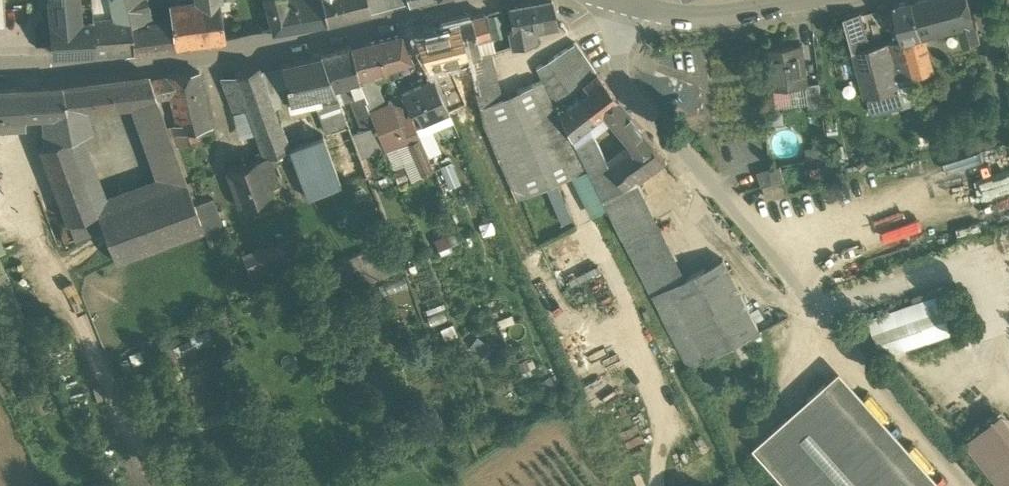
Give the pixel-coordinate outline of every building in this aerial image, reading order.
[(50,10),(78,7),(77,0),(49,0),(50,10)] [(112,15),(114,15),(115,20),(94,20),(95,53),(133,51),(129,28),(128,21),(123,0),(109,0),(112,15)] [(143,0),(123,0),(128,21),(129,28),(148,26),(148,17),(143,0)] [(274,31),(308,26),(304,0),(265,0),(274,31)] [(308,26),(324,23),(318,0),(304,0),(308,26)] [(326,23),(370,13),(367,0),(321,0),(326,23)] [(370,13),(386,9),(384,0),(367,0),(370,13)] [(386,9),(408,3),(409,3),(409,0),(384,0),(386,9)] [(893,5),(903,40),(923,35),(913,0),(910,0),(893,5)] [(923,35),(939,31),(931,0),(913,0),(923,35)] [(939,31),(957,26),(975,21),(969,0),(931,0),(939,31)] [(200,3),(169,8),(171,23),(174,46),(224,39),(222,21),(219,1),(200,3)] [(551,1),(508,9),(512,31),(512,32),(532,28),(557,23),(551,1)] [(78,7),(50,10),(54,55),(95,53),(94,20),(93,20),(92,5),(78,7)] [(861,14),(844,18),(853,52),(869,48),(861,14)] [(485,15),(458,21),(468,58),(468,59),(481,56),(476,39),(491,36),(485,15)] [(468,58),(458,21),(448,23),(449,27),(452,27),(460,60),(468,58)] [(975,21),(957,26),(967,61),(985,56),(975,21)] [(148,26),(129,28),(133,51),(174,46),(171,23),(148,26)] [(449,27),(416,36),(416,35),(414,36),(428,68),(445,64),(460,60),(452,27),(449,27)] [(532,28),(512,32),(512,31),(509,32),(514,48),(535,41),(532,28)] [(401,35),(365,44),(369,61),(382,59),(385,70),(410,60),(401,35)] [(923,35),(903,40),(913,77),(933,71),(923,35)] [(903,40),(886,44),(895,81),(896,81),(912,77),(913,77),(903,40)] [(365,44),(350,47),(356,72),(371,69),(369,61),(365,44)] [(576,44),(554,58),(569,81),(575,76),(583,86),(596,75),(576,44)] [(869,48),(853,52),(865,99),(897,90),(899,89),(896,81),(895,81),(886,44),(869,48)] [(801,45),(766,49),(771,90),(790,88),(790,87),(807,85),(801,45)] [(350,47),(321,54),(322,56),(334,88),(338,87),(346,83),(346,85),(359,82),(356,72),(350,47)] [(481,56),(468,59),(479,109),(481,108),(501,100),(490,54),(481,56)] [(322,56),(281,65),(281,67),(289,103),(335,93),(334,88),(322,56)] [(554,58),(537,69),(542,82),(554,107),(583,86),(575,76),(569,81),(554,58)] [(448,75),(445,64),(428,68),(433,80),(445,105),(463,101),(460,89),(455,90),(449,77),(448,74),(448,75)] [(260,71),(259,67),(235,76),(255,132),(279,124),(281,128),(309,118),(324,112),(325,112),(341,108),(351,134),(362,129),(351,100),(344,103),(338,87),(334,88),(335,93),(289,103),(273,107),(260,71)] [(281,67),(260,71),(273,107),(289,103),(281,67)] [(199,73),(157,80),(159,94),(169,92),(170,96),(177,95),(184,124),(186,131),(187,131),(212,126),(199,73)] [(596,76),(584,87),(589,93),(560,116),(571,138),(587,126),(604,113),(633,147),(653,171),(665,163),(649,139),(649,138),(617,100),(616,101),(596,76)] [(149,77),(129,80),(128,78),(127,78),(131,107),(158,103),(155,95),(150,81),(149,77)] [(912,77),(896,81),(899,89),(897,90),(900,103),(902,108),(919,103),(912,77)] [(60,87),(22,89),(24,118),(41,117),(56,116),(56,117),(86,113),(131,107),(127,78),(60,87)] [(157,80),(150,81),(155,95),(159,94),(157,80)] [(433,80),(401,94),(409,112),(414,110),(421,125),(448,113),(445,105),(433,80)] [(359,82),(346,85),(346,83),(338,87),(344,103),(351,100),(362,129),(374,124),(366,104),(365,102),(367,101),(359,82)] [(501,100),(481,108),(479,109),(484,128),(516,202),(587,171),(554,107),(542,82),(501,100)] [(819,84),(805,86),(808,106),(821,104),(819,84)] [(473,86),(460,89),(463,101),(475,98),(476,98),(473,86)] [(0,91),(0,129),(25,128),(24,118),(22,89),(0,91)] [(897,90),(870,97),(874,111),(900,103),(897,90)] [(386,98),(366,104),(374,124),(376,128),(396,122),(386,98)] [(475,98),(464,101),(465,111),(478,108),(475,98)] [(167,129),(159,108),(146,113),(140,130),(161,189),(185,180),(173,147),(167,129)] [(324,112),(309,118),(316,138),(288,148),(289,150),(306,198),(366,176),(360,158),(351,134),(341,108),(325,112),(324,112)] [(56,116),(41,117),(43,148),(80,134),(92,129),(86,113),(56,117),(56,116)] [(309,118),(281,128),(284,135),(288,148),(316,138),(309,118)] [(184,124),(172,127),(177,146),(190,142),(187,131),(186,131),(184,124)] [(279,124),(255,132),(259,144),(284,135),(281,128),(279,124)] [(362,129),(351,134),(360,158),(384,149),(376,128),(374,124),(362,129)] [(587,126),(571,138),(591,179),(607,167),(587,126)] [(177,146),(172,127),(167,129),(173,147),(177,146)] [(43,148),(40,149),(68,223),(97,212),(107,208),(80,134),(43,148)] [(284,135),(259,144),(264,157),(268,156),(268,157),(278,154),(289,150),(288,148),(284,135)] [(607,167),(591,179),(604,205),(637,182),(653,171),(633,147),(607,167)] [(278,154),(268,157),(272,167),(281,164),(278,154)] [(264,157),(227,170),(240,206),(272,195),(269,187),(278,184),(272,167),(268,157),(268,156),(264,157)] [(779,167),(757,173),(761,188),(762,188),(784,181),(779,167)] [(107,208),(97,212),(104,232),(115,262),(203,230),(185,180),(161,189),(107,208)] [(784,181),(762,188),(766,199),(787,193),(784,181)] [(637,182),(604,205),(622,242),(650,225),(656,222),(637,182)] [(556,196),(562,222),(576,219),(570,193),(556,196)] [(97,212),(68,223),(76,243),(104,232),(97,212)] [(650,225),(622,242),(631,259),(658,242),(650,225)] [(658,242),(631,259),(651,297),(685,280),(664,238),(658,242)] [(391,241),(330,263),(340,291),(401,269),(391,241)] [(281,242),(243,256),(252,278),(255,289),(294,274),(281,242)] [(685,280),(651,297),(688,370),(730,348),(741,342),(760,332),(723,260),(685,280)] [(868,320),(881,358),(962,332),(949,293),(868,320)] [(741,342),(730,348),(740,366),(751,360),(741,342)] [(839,371),(824,384),(915,485),(942,485),(839,371)] [(824,384),(753,448),(787,485),(915,485),(824,384)] [(1001,413),(965,442),(999,485),(1008,485),(1008,423),(1001,413)]
